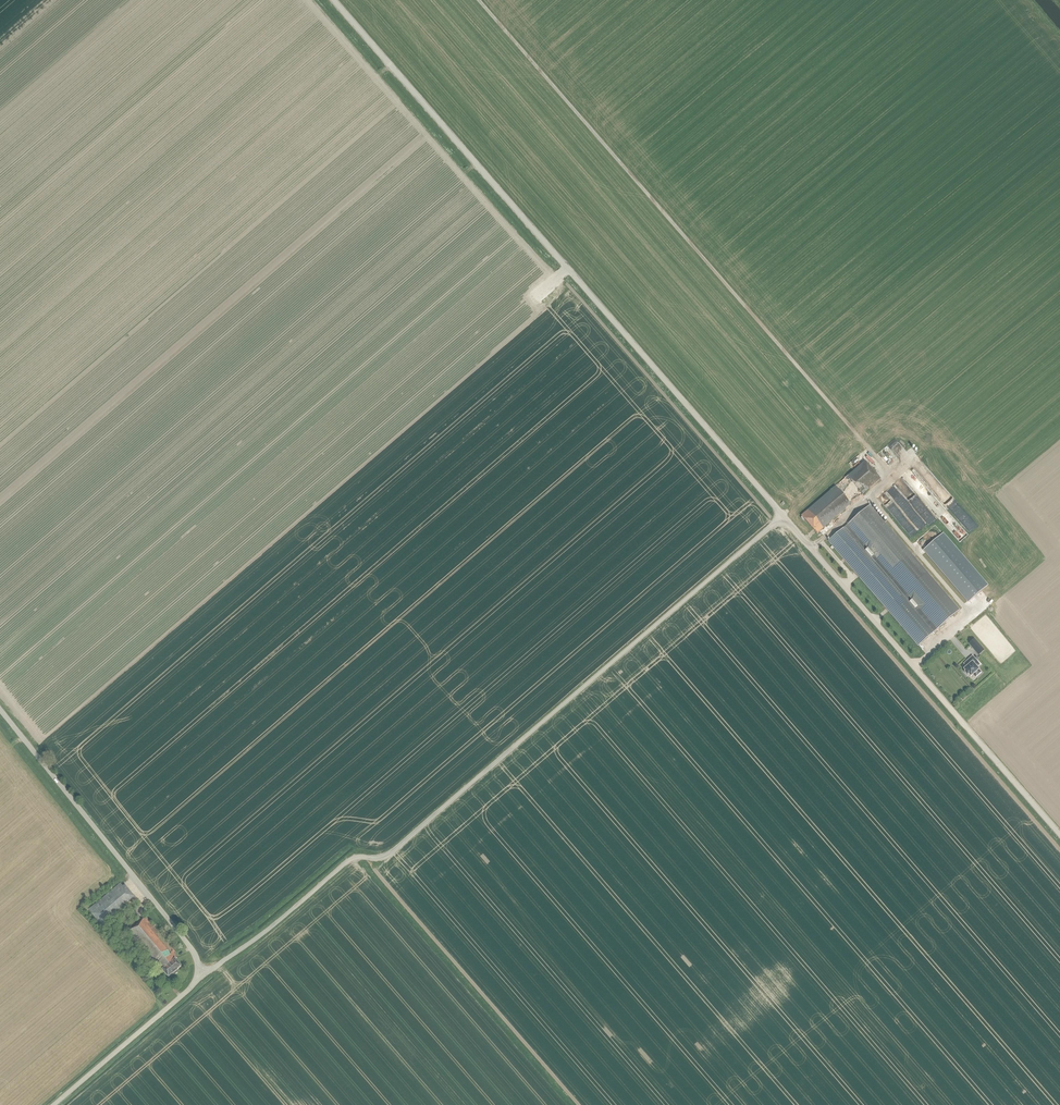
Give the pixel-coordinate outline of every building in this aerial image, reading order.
[(889,462),(893,458),(890,455),(894,452),(888,445),(880,451),(889,462)] [(880,479),(865,460),(801,515),(802,516),(801,517),(803,520),(804,519),(817,533),(880,479)] [(893,484),(886,488),(892,497),(899,493),(893,484)] [(937,629),(959,611),(869,506),(848,525),(903,588),(937,629)] [(843,528),(829,541),(918,645),(937,629),(903,588),(848,525),(843,528)] [(913,525),(906,529),(910,534),(916,530),(913,525)] [(941,535),(923,551),(968,603),(988,585),(943,533),(941,535)] [(968,644),(978,655),(984,650),(974,639),(968,644)] [(980,665),(972,657),(966,662),(969,665),(964,669),(965,671),(965,672),(967,676),(968,675),(970,677),(973,675),(975,678),(978,675),(976,672),(978,670),(977,668),(980,665)] [(126,891),(101,908),(108,918),(133,901),(126,891)] [(178,970),(182,966),(177,959),(179,958),(178,956),(177,953),(147,917),(128,933),(151,962),(152,961),(157,967),(157,966),(162,971),(164,970),(169,977),(174,973),(176,974),(178,972),(178,970)]
